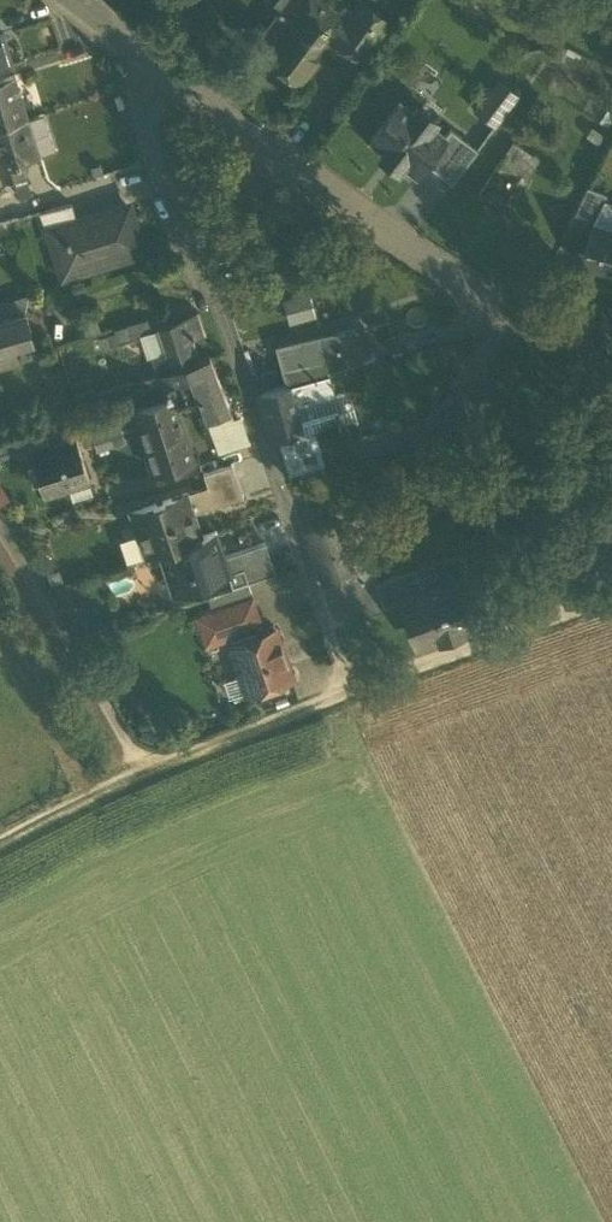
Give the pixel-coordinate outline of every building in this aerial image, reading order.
[(346,17),(323,0),(300,0),(297,5),(304,11),(296,23),(282,13),(284,10),(280,7),(261,33),(276,45),(270,53),(303,78),(317,60),(311,55),(330,30),(337,35),(365,56),(392,20),(364,0),(358,0),(346,17)] [(0,35),(0,70),(11,67),(1,35),(0,35)] [(0,80),(0,127),(27,118),(14,75),(0,80)] [(497,77),(474,108),(495,124),(518,92),(497,77)] [(437,120),(416,105),(412,110),(399,101),(370,139),(383,149),(378,154),(400,170),(404,164),(416,174),(425,163),(445,136),(445,135),(433,126),(437,120)] [(0,127),(0,181),(24,174),(21,162),(39,157),(27,118),(0,127)] [(445,136),(425,163),(452,183),(478,148),(450,128),(445,135),(445,136)] [(515,139),(502,159),(503,160),(527,177),(539,158),(515,139)] [(527,177),(503,160),(482,191),(489,197),(494,190),(511,202),(528,177),(527,177)] [(604,201),(585,192),(570,225),(588,232),(591,225),(602,206),(604,201)] [(71,204),(40,212),(47,231),(65,226),(76,222),(71,204)] [(76,222),(65,226),(70,239),(69,240),(70,244),(71,244),(80,271),(148,250),(140,224),(135,226),(129,206),(76,222)] [(608,208),(608,207),(607,207),(607,208),(602,206),(591,225),(588,232),(580,262),(611,271),(611,209),(608,208)] [(286,321),(314,318),(311,292),(283,296),(286,321)] [(0,318),(0,364),(18,358),(11,335),(31,330),(25,310),(0,318)] [(196,313),(159,328),(168,352),(163,354),(169,370),(198,360),(190,341),(205,335),(196,313)] [(147,319),(114,329),(119,344),(151,333),(147,319)] [(328,373),(328,370),(363,362),(355,329),(279,349),(288,385),(289,385),(289,387),(328,376),(328,374),(328,373)] [(169,370),(160,374),(165,385),(190,376),(198,398),(206,419),(221,414),(213,393),(222,389),(209,356),(198,360),(169,370)] [(328,376),(289,387),(289,385),(288,385),(261,394),(273,438),(278,437),(302,430),(296,406),(334,395),(328,373),(328,374),(328,376)] [(191,448),(175,406),(198,398),(190,376),(165,385),(169,397),(148,405),(161,439),(169,460),(170,462),(193,454),(191,448)] [(334,395),(296,406),(302,430),(278,437),(279,441),(314,431),(315,431),(341,424),(334,395)] [(148,405),(133,410),(146,445),(161,439),(148,405)] [(96,449),(125,440),(117,410),(87,419),(96,449)] [(233,420),(230,411),(221,414),(206,419),(219,454),(250,444),(240,417),(233,420)] [(314,431),(279,441),(285,458),(320,447),(315,431),(314,431)] [(46,433),(14,444),(18,459),(31,455),(30,454),(50,447),(46,433)] [(50,447),(30,454),(31,455),(43,493),(89,479),(76,439),(50,447)] [(161,439),(146,445),(153,466),(169,460),(161,439)] [(320,447),(285,458),(290,474),(325,463),(320,447)] [(193,454),(170,462),(172,468),(195,461),(193,454)] [(169,460),(153,466),(156,473),(172,468),(170,462),(169,460)] [(232,465),(203,474),(214,506),(243,497),(232,465)] [(187,493),(130,513),(145,556),(158,552),(202,537),(202,536),(187,493)] [(215,531),(202,536),(202,537),(158,552),(172,593),(228,574),(230,573),(215,531)] [(265,543),(238,552),(243,569),(248,582),(275,573),(265,543)] [(230,573),(228,574),(233,587),(248,582),(243,569),(230,573)] [(424,591),(405,598),(405,599),(411,616),(408,617),(418,644),(478,622),(462,577),(424,591)] [(252,596),(195,615),(205,645),(262,625),(252,596)] [(274,629),(231,644),(248,691),(291,677),(274,629)]
